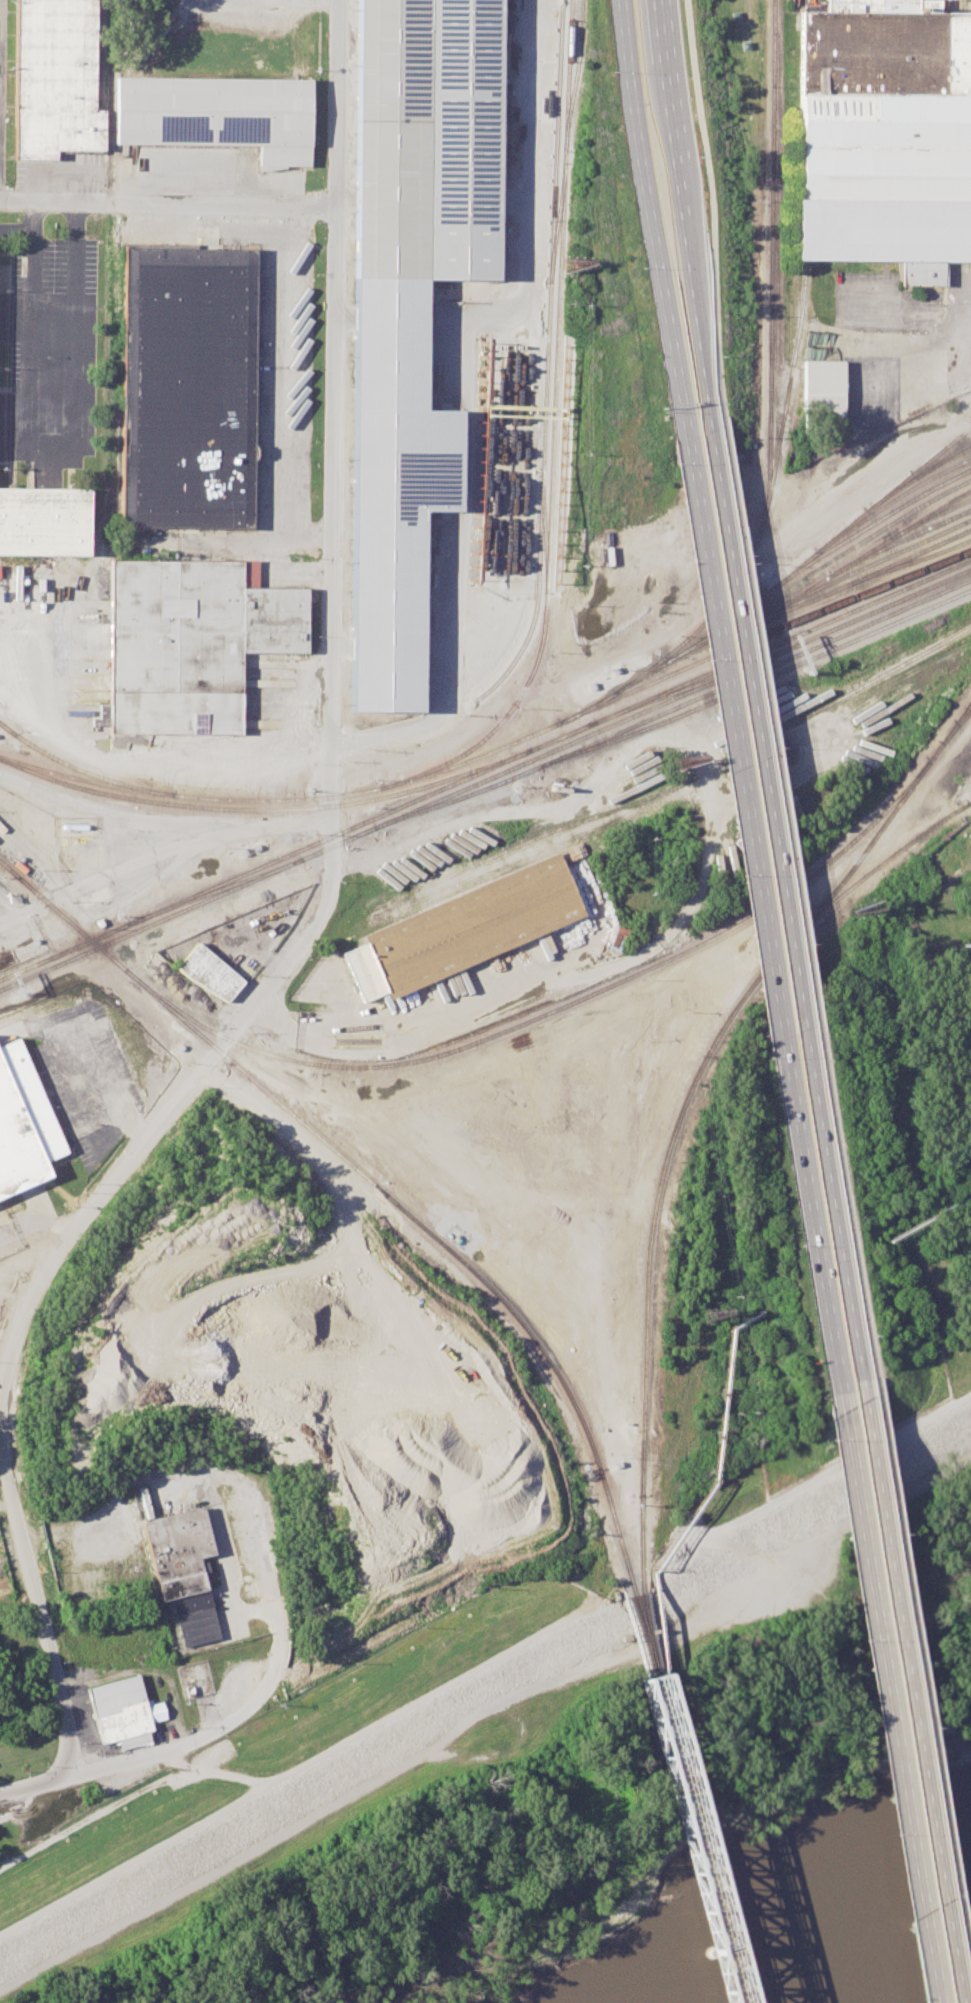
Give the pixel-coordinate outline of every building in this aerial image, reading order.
[(9,157),(55,159),(54,149),(102,149),(102,112),(91,110),(92,0),(39,0),(12,1),(9,157)] [(351,282),(426,282),(490,282),(497,0),(353,0),(351,282)] [(791,260),(900,261),(900,282),(941,283),(941,261),(970,261),(970,13),(940,13),(940,0),(822,0),(822,10),(794,10),(791,260)] [(113,79),(112,147),(254,149),(255,168),(307,168),(307,82),(113,79)] [(120,250),(119,525),(250,527),(250,250),(120,250)] [(351,282),(352,707),(421,709),(424,505),(460,508),(460,409),(426,408),(426,282),(351,282)] [(842,420),(843,361),(803,360),(802,420),(842,420)] [(91,555),(92,489),(0,488),(0,554),(91,555)] [(111,563),(110,733),(239,734),(240,656),(306,656),(307,587),(255,587),(255,564),(111,563)] [(360,937),(556,853),(583,916),(388,1002),(385,994),(362,1003),(341,955),(363,945),(360,937)] [(244,981),(198,943),(176,967),(189,978),(226,1001),(244,981)] [(0,1044),(0,1198),(49,1177),(45,1159),(68,1151),(17,1037),(0,1044)] [(219,1637),(205,1581),(210,1579),(206,1562),(200,1562),(199,1558),(214,1553),(201,1506),(142,1521),(161,1599),(170,1599),(183,1646),(219,1637)] [(138,1673),(86,1689),(102,1743),(119,1739),(121,1748),(151,1741),(148,1732),(152,1730),(152,1722),(166,1719),(162,1700),(147,1704),(138,1673)]
